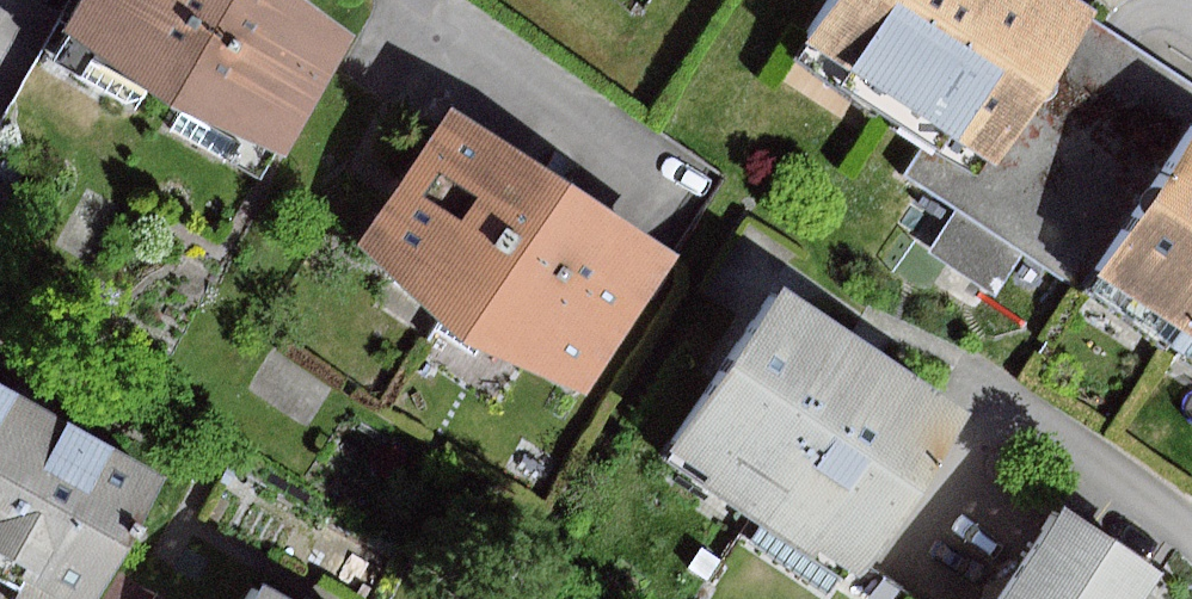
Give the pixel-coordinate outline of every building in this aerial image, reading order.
[(289,0),(71,0),(57,23),(139,70),(274,147),(342,30),(289,0)] [(1073,0),(829,0),(802,39),(937,128),(986,161),(1087,9),(1073,0)] [(1087,9),(986,161),(937,128),(905,177),(957,211),(1027,255),(1090,296),(1100,279),(1191,139),(1191,77),(1127,35),(1087,9)] [(57,23),(0,123),(0,152),(69,192),(139,70),(57,23)] [(681,256),(459,110),(368,247),(590,393),(681,256)] [(1100,279),(1191,339),(1191,139),(1100,279)] [(1027,255),(957,211),(931,252),(1001,296),(1027,255)] [(945,415),(757,293),(654,451),(842,572),(945,415)] [(0,390),(0,589),(10,595),(18,579),(53,598),(94,598),(161,480),(35,410),(0,390)] [(1057,508),(994,598),(1146,598),(1160,579),(1057,508)] [(254,583),(245,598),(284,598),(254,583)]
